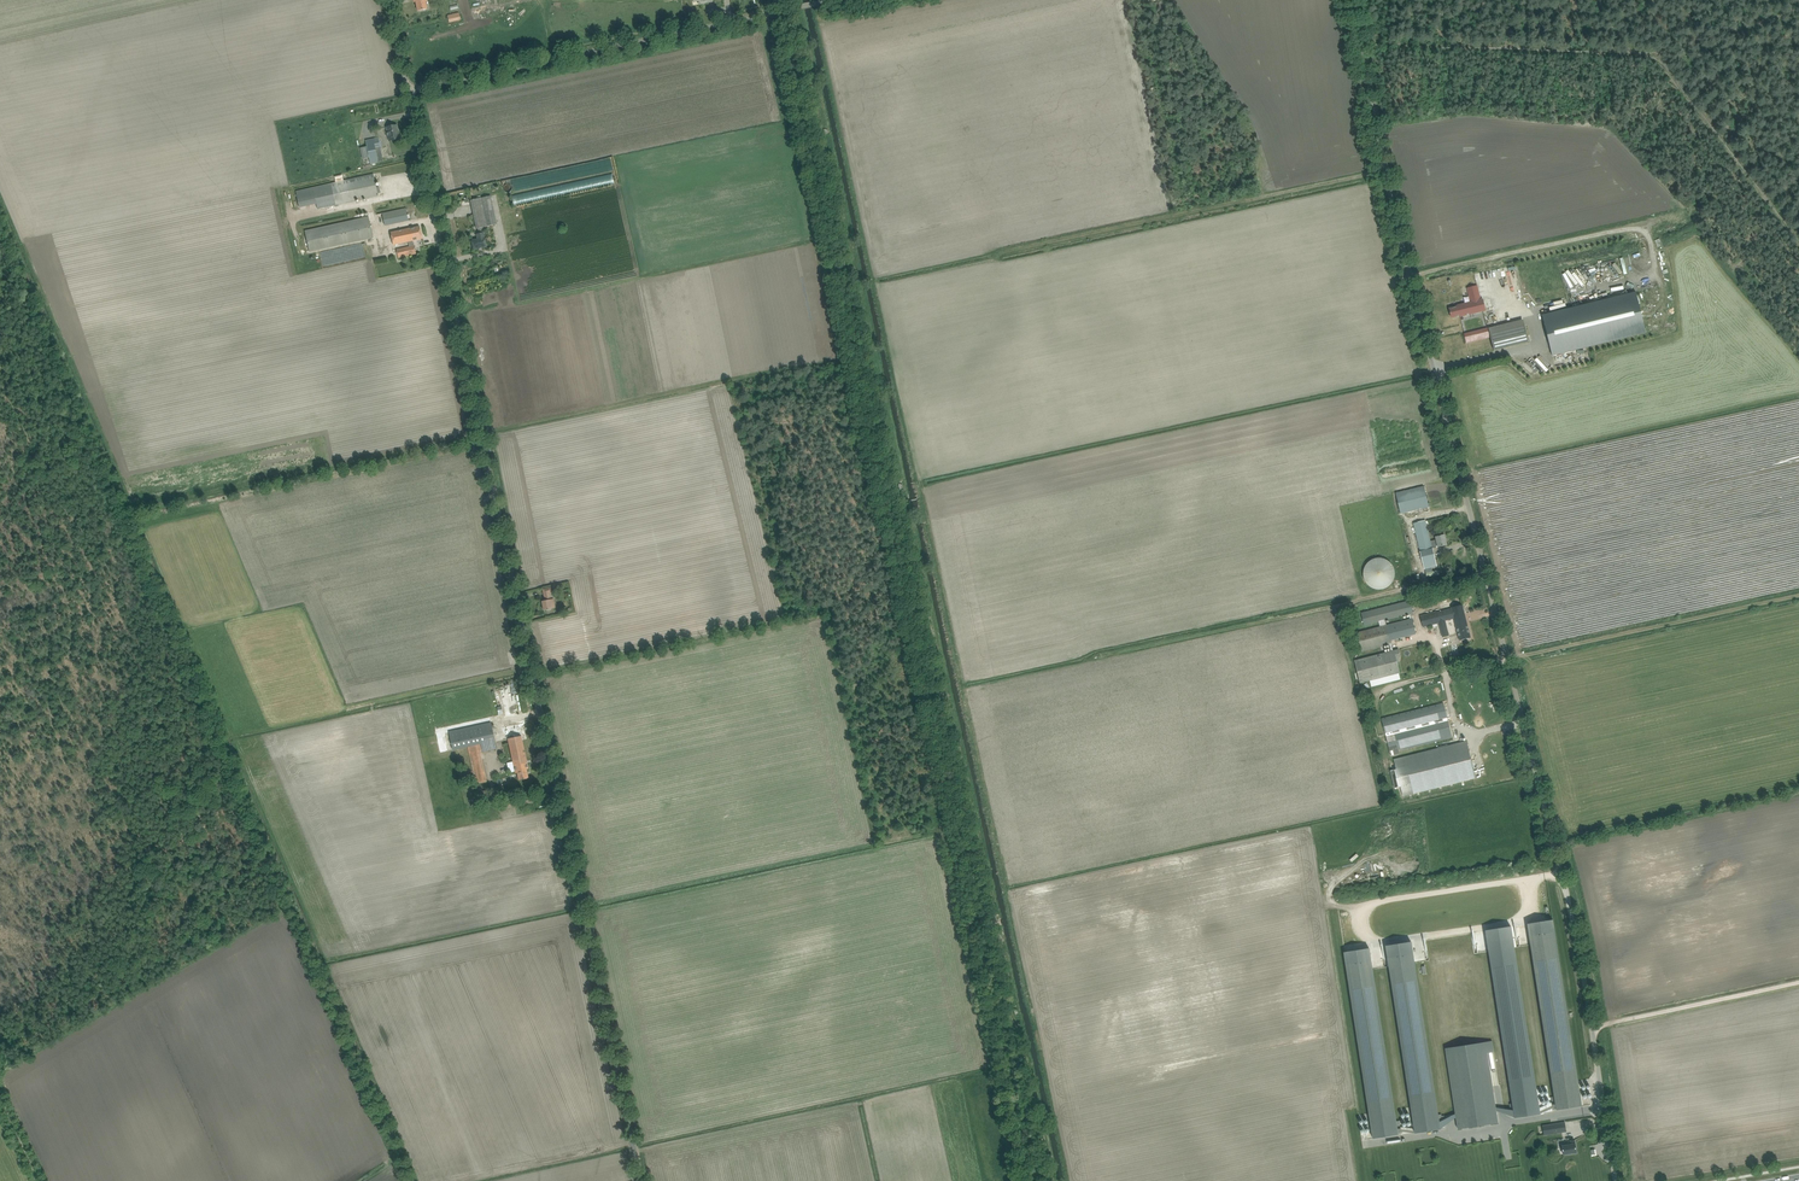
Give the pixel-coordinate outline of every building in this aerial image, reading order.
[(414,2),(416,2),(418,11),(424,10),(426,9),(427,9),(426,1),(428,1),(428,0),(414,0),(414,2)] [(459,13),(448,16),(449,22),(461,19),(459,13)] [(399,138),(396,125),(387,127),(390,141),(399,138)] [(378,162),(375,148),(381,146),(379,139),(379,137),(366,140),(367,147),(369,158),(371,164),(372,164),(375,163),(378,162)] [(336,182),(313,187),(317,204),(318,209),(326,207),(335,205),(335,206),(339,205),(338,204),(378,195),(378,193),(377,187),(376,187),(375,181),(374,175),(374,174),(373,173),(344,180),(343,178),(335,179),(336,182)] [(514,190),(514,191),(523,189),(521,182),(526,181),(527,182),(532,181),(531,175),(503,180),(505,191),(514,190)] [(477,228),(478,228),(479,234),(477,234),(477,240),(472,241),(474,251),(487,248),(484,233),(485,232),(484,228),(497,224),(491,196),(470,200),(477,228)] [(380,213),(383,226),(407,221),(404,208),(380,213)] [(369,217),(358,219),(305,231),(310,252),(374,238),(369,217)] [(409,247),(408,248),(396,250),(398,258),(416,254),(414,245),(413,241),(422,239),(420,226),(391,233),(393,244),(408,242),(409,247)] [(1612,265),(1619,277),(1626,272),(1619,261),(1612,265)] [(1581,286),(1583,286),(1575,271),(1570,273),(1568,270),(1562,273),(1569,286),(1574,284),(1575,286),(1580,284),(1581,286)] [(1460,316),(1466,315),(1486,310),(1486,309),(1483,300),(1481,300),(1478,286),(1467,288),(1471,302),(1458,306),(1449,308),(1452,318),(1460,316)] [(1636,292),(1542,315),(1552,356),(1588,347),(1646,333),(1636,292)] [(1490,333),(1494,351),(1529,342),(1524,324),(1490,333)] [(1465,334),(1467,343),(1475,341),(1473,332),(1465,334)] [(1428,507),(1423,485),(1394,493),(1400,514),(1428,507)] [(1445,535),(1439,536),(1436,537),(1437,539),(1431,541),(1426,520),(1414,523),(1416,532),(1420,547),(1421,551),(1420,551),(1423,563),(1425,569),(1430,568),(1437,566),(1436,560),(1433,548),(1432,548),(1432,547),(1438,546),(1438,547),(1447,545),(1445,535)] [(1391,589),(1394,560),(1365,558),(1363,586),(1391,589)] [(554,599),(551,599),(550,593),(552,593),(551,587),(543,589),(545,600),(542,601),(544,610),(556,608),(554,599)] [(1411,614),(1413,613),(1410,600),(1361,613),(1365,626),(1379,622),(1380,627),(1357,633),(1362,652),(1390,645),(1391,651),(1355,660),(1361,683),(1400,673),(1397,659),(1401,658),(1399,649),(1393,650),(1390,640),(1416,634),(1411,614)] [(1452,608),(1448,609),(1450,619),(1454,618),(1460,640),(1471,638),(1462,605),(1452,607),(1452,608)] [(1423,627),(1426,626),(1430,625),(1432,625),(1439,623),(1440,626),(1443,637),(1449,635),(1445,621),(1450,619),(1448,609),(1437,612),(1436,612),(1420,616),(1423,627)] [(1444,703),(1381,717),(1390,756),(1399,754),(1398,751),(1452,739),(1444,703)] [(491,723),(485,724),(449,732),(453,750),(468,747),(476,784),(487,782),(480,751),(482,751),(483,752),(497,749),(491,723)] [(521,736),(508,739),(516,773),(517,772),(519,780),(528,778),(526,769),(528,769),(521,736)] [(1402,796),(1474,779),(1466,742),(1393,758),(1395,769),(1392,770),(1396,788),(1400,787),(1402,796)] [(481,788),(479,789),(480,792),(481,798),(481,799),(491,796),(490,790),(483,791),(482,788),(481,788)] [(1527,923),(1556,1110),(1582,1106),(1553,919),(1527,923)] [(1487,939),(1512,1100),(1509,1101),(1511,1113),(1514,1113),(1514,1114),(1540,1110),(1513,935),(1487,939)] [(1441,1116),(1441,1115),(1439,1115),(1412,942),(1386,946),(1411,1107),(1415,1132),(1415,1134),(1445,1129),(1445,1126),(1444,1116),(1441,1116)] [(1345,952),(1344,953),(1369,1113),(1373,1138),(1397,1134),(1401,1133),(1400,1121),(1397,1122),(1397,1121),(1373,969),(1370,948),(1345,952)] [(1463,1119),(1464,1129),(1497,1124),(1495,1114),(1498,1114),(1489,1053),(1496,1052),(1494,1042),(1448,1049),(1459,1120),(1463,1119)] [(1566,1132),(1565,1122),(1542,1125),(1544,1135),(1566,1132)] [(1562,1146),(1563,1154),(1576,1152),(1575,1140),(1571,1140),(1571,1144),(1562,1146)]
